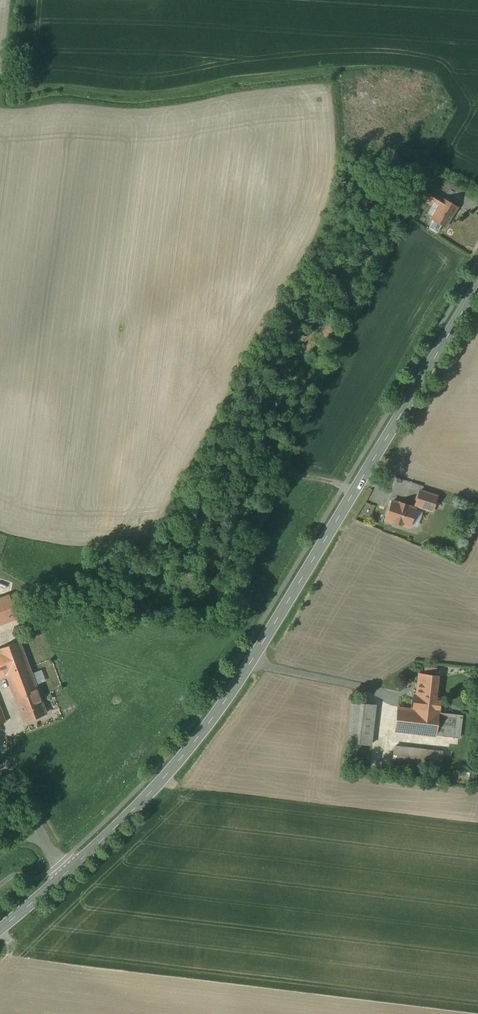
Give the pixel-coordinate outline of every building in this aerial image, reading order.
[(418,180),(427,183),(431,173),(421,170),(418,180)] [(427,202),(421,212),(432,219),(438,208),(427,202)] [(439,239),(452,216),(438,208),(425,231),(439,239)] [(421,492),(416,508),(435,514),(440,498),(421,492)] [(418,513),(395,504),(389,522),(412,531),(418,513)] [(0,600),(0,634),(13,629),(3,599),(0,600)] [(2,686),(23,735),(47,725),(14,647),(0,653),(0,687),(2,686)] [(412,683),(409,718),(389,717),(387,739),(434,744),(437,721),(433,721),(437,685),(412,683)] [(364,766),(368,715),(345,713),(342,764),(364,766)] [(436,755),(388,750),(386,770),(435,775),(436,755)]
